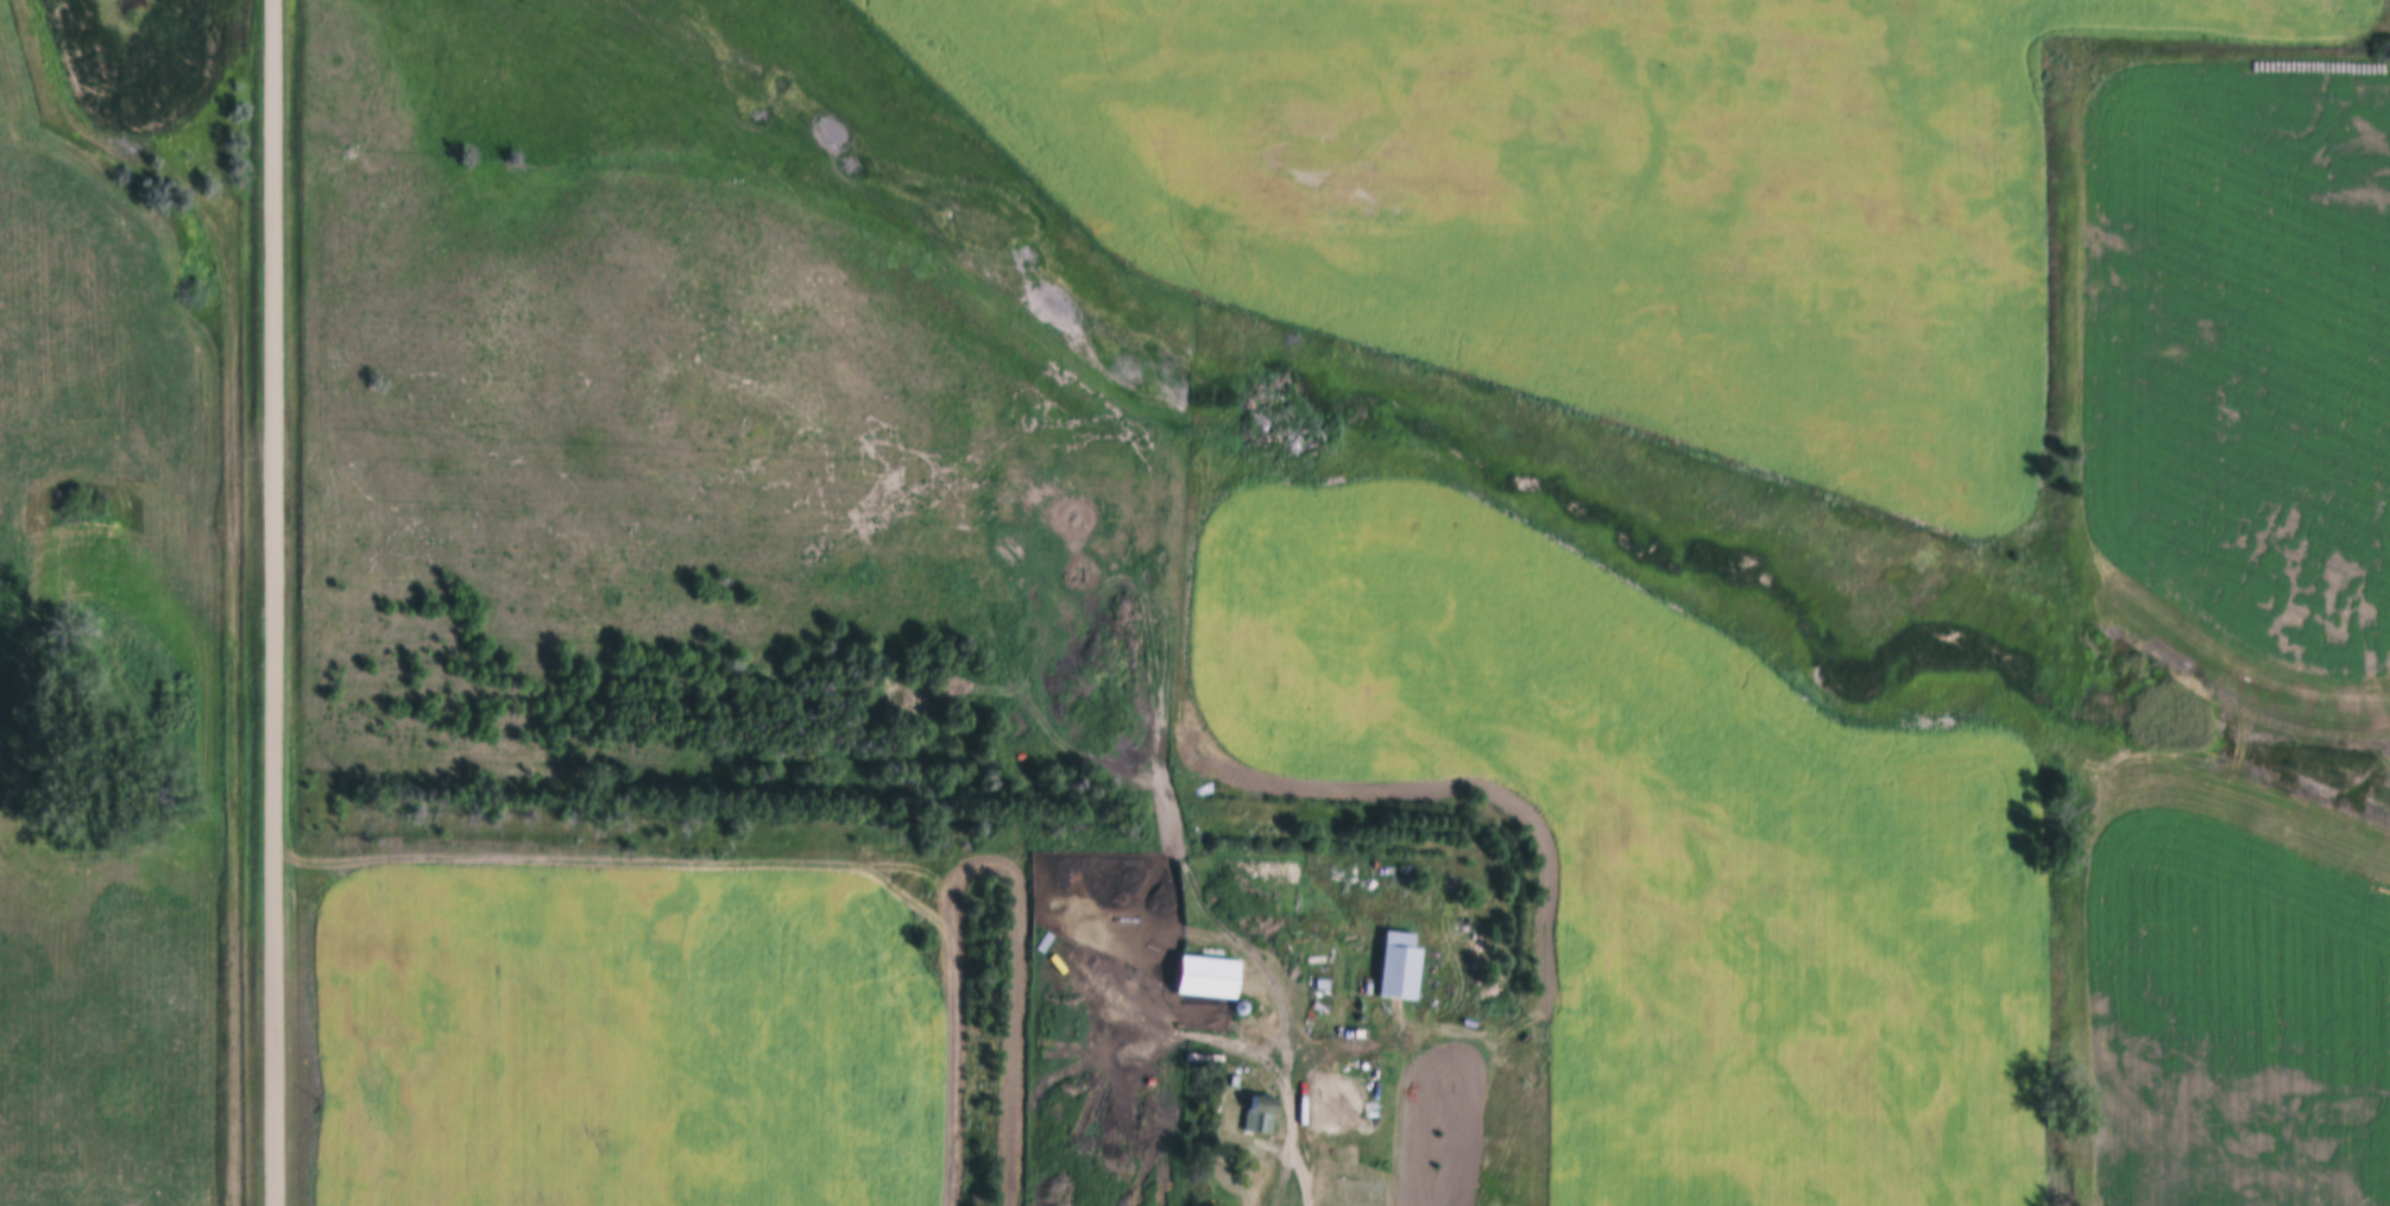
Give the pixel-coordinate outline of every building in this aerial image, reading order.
[(1383,998),(1421,1001),(1425,949),(1418,948),(1419,935),(1387,932),(1383,998)] [(1245,991),(1247,966),(1183,963),(1181,988),(1245,991)] [(1364,1024),(1354,1024),(1354,1037),(1364,1037),(1364,1024)] [(1281,1136),(1284,1099),(1252,1097),(1249,1134),(1281,1136)]
